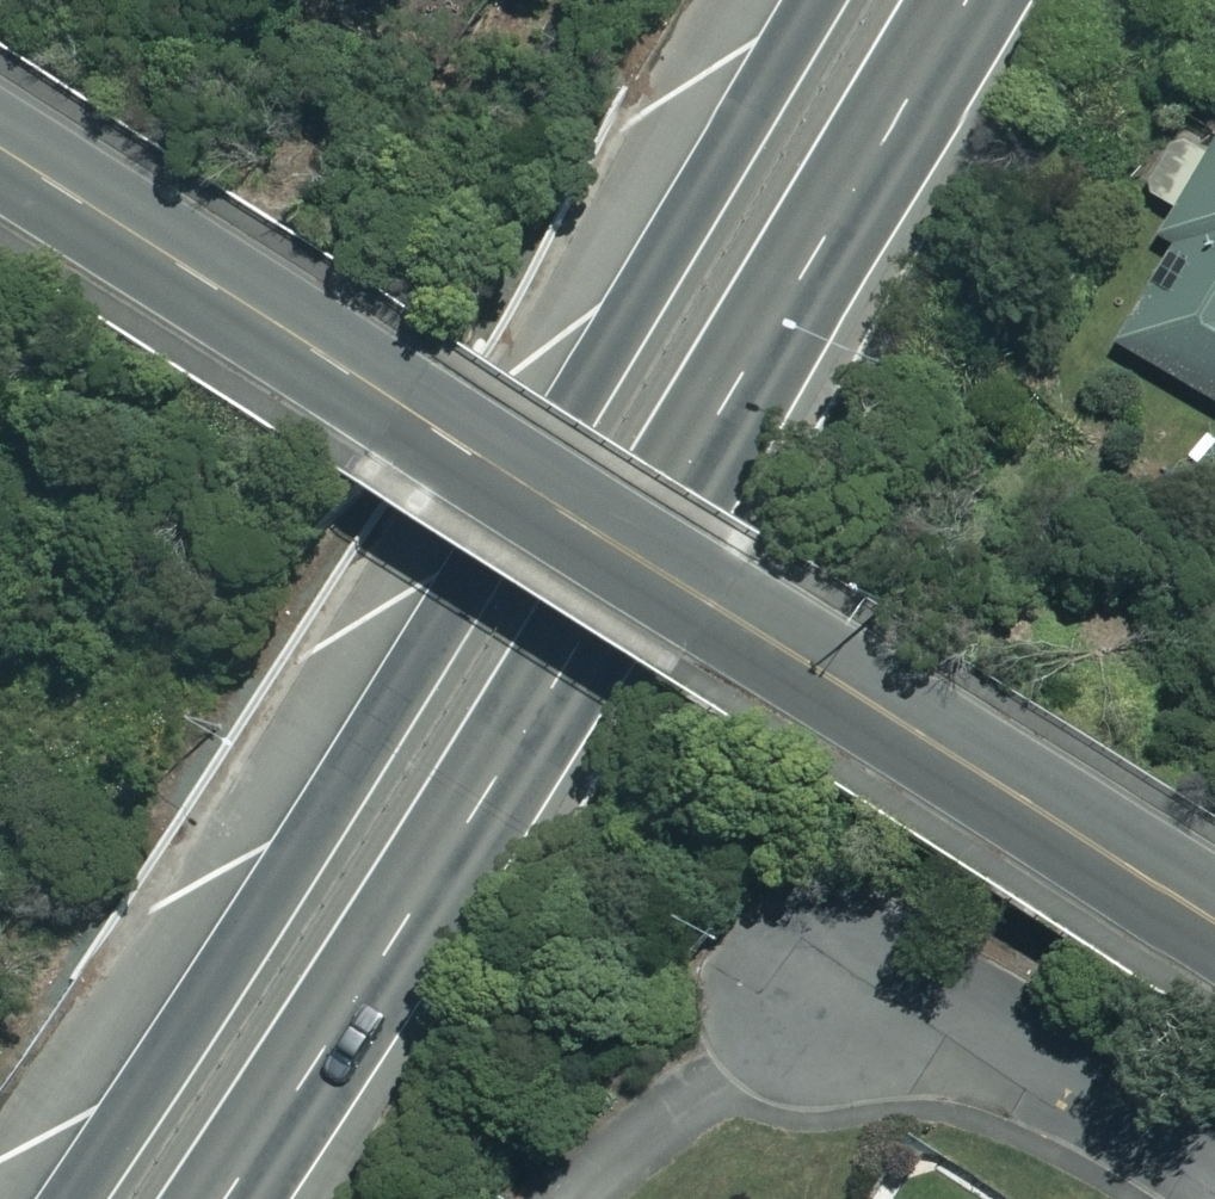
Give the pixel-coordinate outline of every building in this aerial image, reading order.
[(1214,401),(1214,128),(1154,231),(1169,240),(1109,339),(1214,401)]
